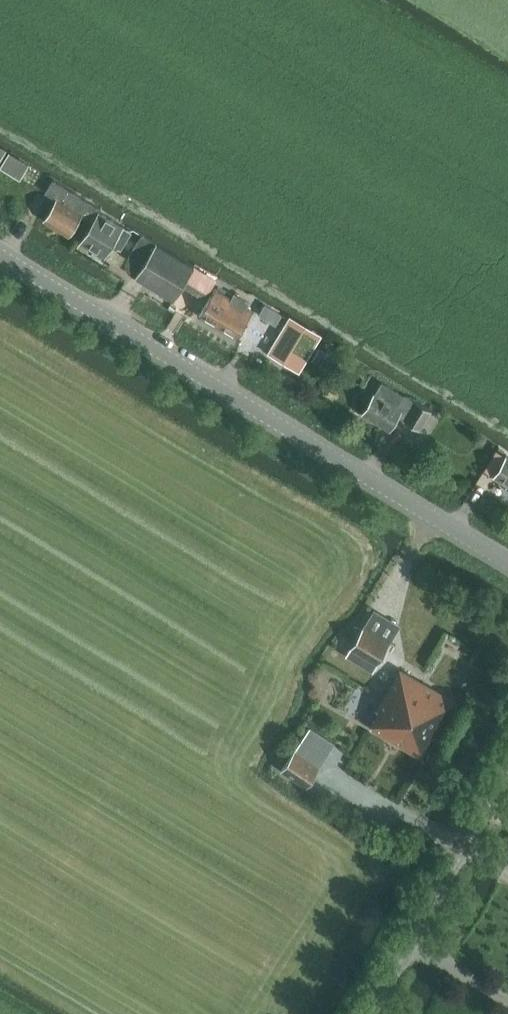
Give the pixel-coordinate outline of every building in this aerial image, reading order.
[(10,152),(1,167),(21,179),(30,164),(10,152)] [(83,214),(93,220),(100,211),(101,209),(53,180),(45,192),(56,199),(43,220),(69,237),(83,214)] [(124,226),(100,211),(93,220),(79,242),(105,258),(113,246),(117,248),(128,229),(124,226)] [(184,285),(186,281),(195,266),(143,234),(131,255),(129,259),(128,262),(128,266),(129,269),(130,272),(133,275),(135,277),(174,300),(184,285)] [(186,281),(184,285),(206,298),(218,279),(195,266),(186,281)] [(237,339),(254,311),(216,287),(199,316),(237,339)] [(288,319),(267,353),(299,373),(320,338),(288,319)] [(390,431),(399,416),(421,430),(432,410),(405,394),(404,395),(382,382),(376,393),(375,392),(361,413),(390,431)] [(483,471),(492,476),(507,486),(507,455),(506,454),(505,456),(496,450),(483,471)] [(398,623),(372,609),(345,654),(372,669),(398,623)] [(383,697),(441,731),(458,702),(400,669),(383,697)] [(441,731),(383,697),(376,708),(378,710),(369,727),(424,759),(441,731)] [(306,788),(319,769),(294,752),(281,771),(306,788)]
